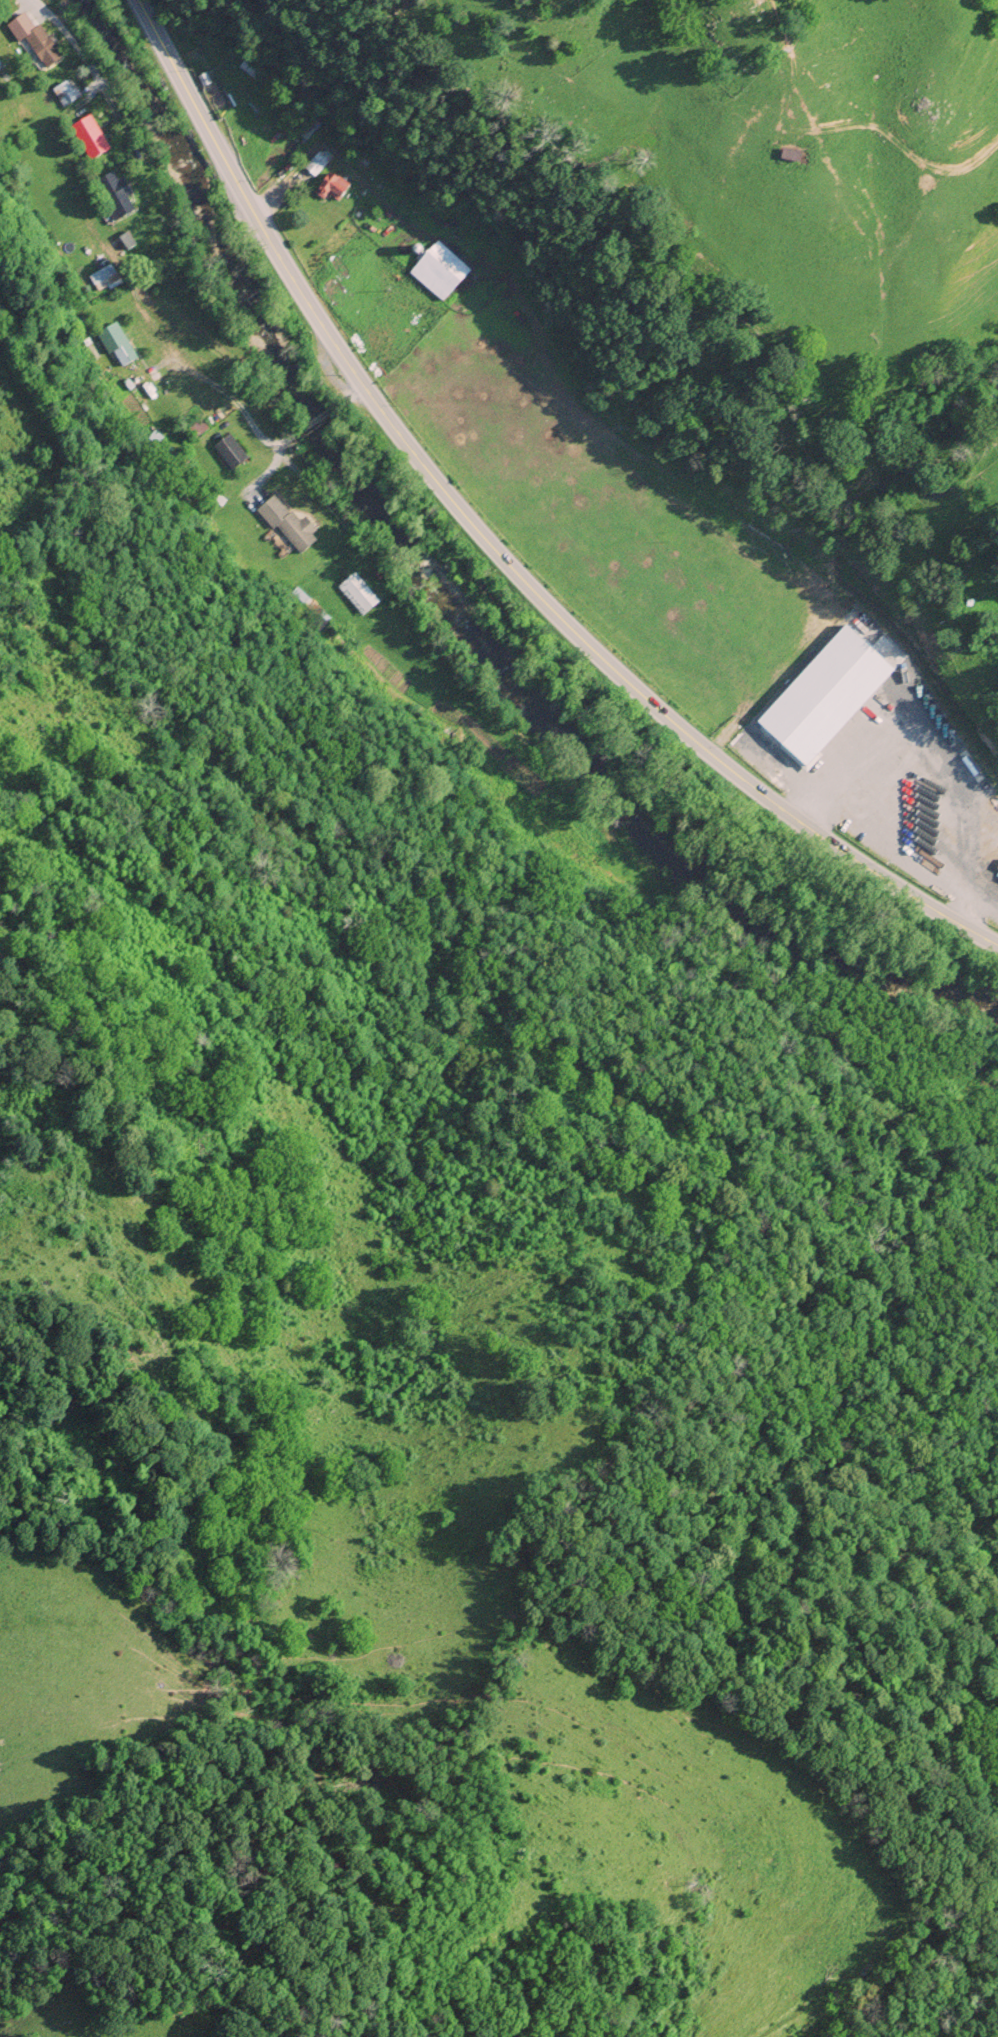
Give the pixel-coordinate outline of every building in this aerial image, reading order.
[(22,12),(34,29),(39,25),(59,54),(42,65),(24,38),(20,41),(7,22),(22,12)] [(238,68),(249,53),(265,66),(254,81),(238,68)] [(50,90),(69,77),(80,94),(62,107),(50,90)] [(109,146),(87,158),(69,127),(90,114),(109,146)] [(776,159),(779,147),(798,151),(796,164),(776,159)] [(306,182),(297,172),(319,150),(329,160),(306,182)] [(323,199),(313,192),(328,170),(347,184),(336,200),(327,193),(323,199)] [(91,183),(110,173),(114,180),(121,177),(129,192),(123,196),(130,210),(111,220),(91,183)] [(408,273),(437,241),(467,269),(438,300),(408,273)] [(109,263),(117,279),(96,291),(87,276),(109,263)] [(136,357),(119,367),(105,342),(121,333),(136,357)] [(210,449),(227,436),(245,459),(228,472),(210,449)] [(253,511),(273,494),(314,541),(295,558),(253,511)] [(335,587),(353,572),(377,602),(359,617),(335,587)] [(775,739),(751,717),(762,704),(773,714),(778,709),(791,721),(775,739)]
